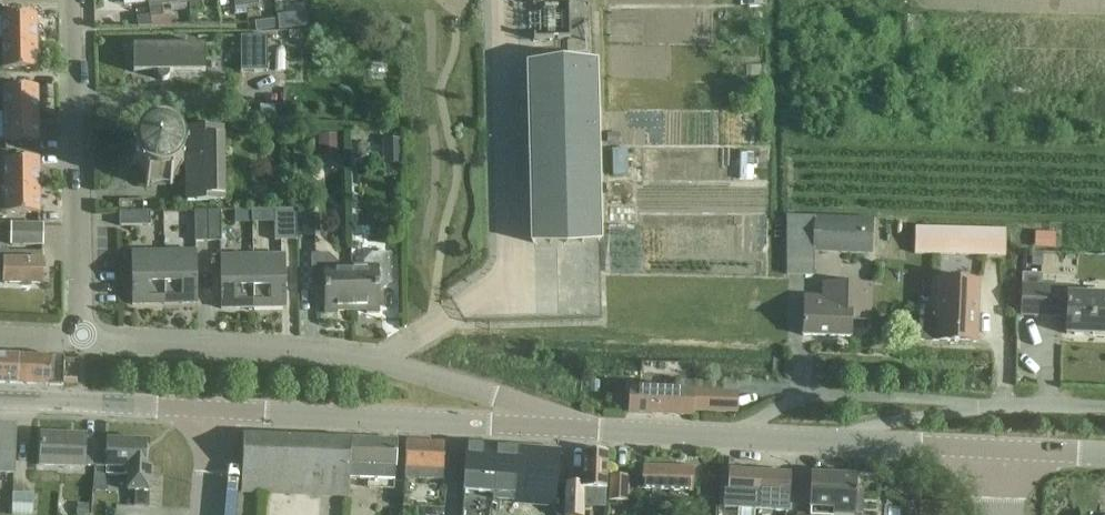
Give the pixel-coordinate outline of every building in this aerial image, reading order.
[(162,16),(160,0),(148,0),(150,15),(150,18),(162,16)] [(162,16),(163,16),(162,5),(188,2),(190,13),(189,0),(160,0),(162,16)] [(207,0),(189,0),(190,13),(203,12),(201,1),(207,0)] [(305,12),(293,13),(295,28),(306,27),(305,12)] [(1,15),(1,42),(37,41),(37,14),(1,15)] [(136,17),(137,25),(137,27),(151,27),(151,25),(150,18),(150,15),(136,17)] [(275,19),(267,20),(268,30),(276,29),(275,19)] [(241,36),(241,72),(268,71),(267,36),(241,36)] [(38,69),(37,41),(1,42),(1,69),(38,69)] [(157,72),(157,75),(158,77),(159,79),(160,79),(162,80),(164,80),(165,80),(168,79),(169,77),(169,72),(205,72),(205,45),(133,46),(133,72),(157,72)] [(593,66),(531,67),(535,239),(597,237),(593,66)] [(2,87),(2,115),(39,114),(39,86),(2,87)] [(39,141),(39,114),(2,115),(3,141),(39,141)] [(184,130),(186,201),(226,200),(225,129),(184,130)] [(607,144),(620,143),(620,133),(606,133),(607,144)] [(339,135),(318,135),(318,157),(339,157),(339,135)] [(133,162),(133,167),(133,170),(135,175),(139,181),(141,183),(146,186),(148,187),(153,189),(160,189),(164,188),(168,187),(173,184),(176,181),(178,179),(181,174),(182,171),(183,166),(183,163),(182,159),(181,155),(180,151),(178,149),(176,147),(172,143),(171,143),(166,140),(162,139),(155,140),(151,140),(146,142),(142,144),(141,146),(137,151),(135,154),(134,157),(133,162)] [(401,139),(382,140),(383,156),(401,155),(401,139)] [(627,149),(612,149),(612,175),(628,175),(627,149)] [(3,159),(4,187),(40,188),(39,159),(3,159)] [(41,213),(40,188),(4,187),(4,213),(41,213)] [(273,210),(274,241),(296,240),(295,209),(273,210)] [(194,241),(208,241),(207,210),(194,210),(194,241)] [(207,210),(208,241),(221,241),(220,210),(207,210)] [(249,210),(234,210),(234,223),(249,223),(249,210)] [(150,212),(119,213),(119,226),(150,225),(150,212)] [(314,214),(302,214),(303,237),(314,237),(314,214)] [(785,275),(812,276),(813,252),(871,255),(873,219),(814,217),(786,216),(785,275)] [(12,246),(43,246),(44,226),(12,225),(12,246)] [(914,226),(913,255),(1005,258),(1006,229),(914,226)] [(1035,232),(1034,247),(1055,248),(1055,233),(1035,232)] [(43,286),(43,253),(6,252),(6,247),(0,247),(0,275),(3,275),(2,286),(43,286)] [(163,252),(164,304),(197,303),(196,251),(163,252)] [(1031,251),(1030,266),(1041,267),(1042,252),(1031,251)] [(132,304),(164,304),(163,252),(131,252),(132,304)] [(351,266),(351,310),(365,310),(366,313),(378,312),(377,290),(377,283),(391,283),(390,252),(372,252),(362,262),(362,265),(351,266)] [(337,310),(351,310),(351,266),(338,266),(338,263),(328,253),(310,253),(311,284),(324,284),(325,313),(337,313),(337,310)] [(220,308),(253,308),(252,255),(220,256),(220,308)] [(252,255),(253,308),(286,307),(285,255),(252,255)] [(1037,317),(1067,319),(1066,336),(1104,337),(1104,294),(1064,292),(1065,285),(1037,284),(1037,276),(1021,275),(1019,316),(1037,317)] [(919,313),(917,340),(976,343),(979,282),(937,281),(935,313),(919,313)] [(821,295),(803,295),(802,336),(849,338),(849,321),(871,321),(872,286),(821,285),(821,295)] [(62,387),(63,358),(0,356),(0,384),(62,387)] [(628,409),(627,414),(629,414),(690,417),(693,417),(693,416),(693,410),(736,412),(737,396),(737,392),(706,391),(692,390),(657,388),(629,387),(628,409)] [(15,475),(16,424),(0,423),(0,474),(15,475)] [(83,467),(95,467),(97,440),(84,439),(84,435),(41,433),(40,466),(83,469),(83,467)] [(262,494),(349,498),(349,479),(360,480),(360,484),(368,484),(367,489),(393,490),(394,481),(396,440),(242,434),(241,473),(240,493),(262,494)] [(107,440),(97,440),(95,467),(106,468),(106,469),(124,470),(123,475),(127,476),(125,490),(134,491),(133,507),(148,508),(150,491),(151,470),(145,469),(146,440),(107,439),(107,440)] [(404,480),(403,507),(443,508),(444,503),(445,480),(439,480),(439,470),(441,470),(443,442),(407,440),(406,440),(405,469),(404,479),(404,480)] [(461,514),(491,514),(492,502),(552,507),(557,451),(466,443),(463,493),(461,514)] [(565,508),(564,514),(583,514),(583,507),(605,508),(608,452),(583,451),(581,483),(566,482),(565,508)] [(641,490),(692,493),(693,468),(643,465),(641,490)] [(723,508),(740,509),(758,510),(759,471),(729,469),(728,493),(724,492),(723,508)] [(759,471),(758,510),(787,512),(789,473),(759,471)] [(609,474),(608,501),(625,502),(627,475),(609,474)] [(808,509),(810,509),(833,510),(833,514),(862,514),(862,505),(863,490),(854,490),(855,478),(855,477),(810,475),(808,509)] [(11,514),(32,514),(33,493),(13,492),(11,514)] [(77,504),(77,514),(89,514),(89,504),(77,504)]
